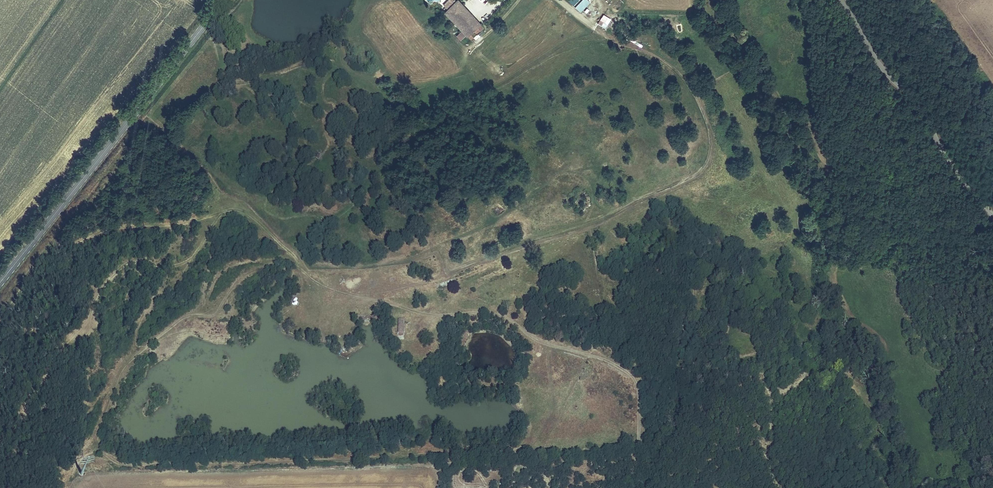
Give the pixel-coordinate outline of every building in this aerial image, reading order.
[(460,0),(457,0),(455,2),(454,0),(453,0),(447,5),(449,8),(445,11),(471,40),(485,27),(460,0)] [(604,24),(609,18),(604,14),(600,20),(604,24)] [(809,260),(805,252),(789,261),(786,263),(789,269),(809,260)]
